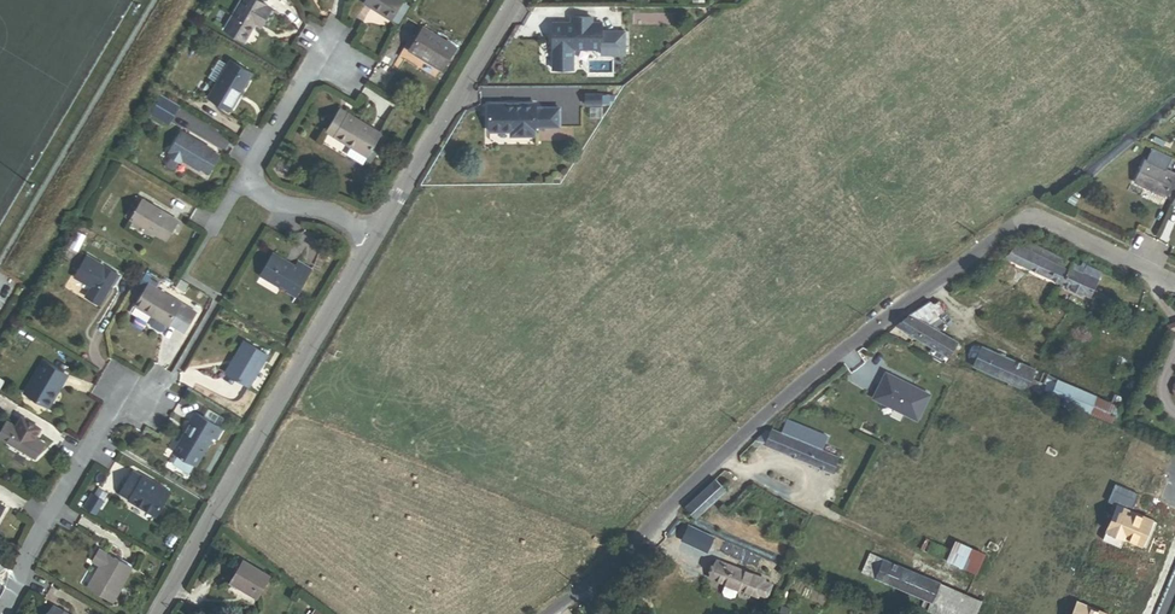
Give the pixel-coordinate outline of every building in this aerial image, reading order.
[(244,42),(255,24),(261,27),(270,10),(253,0),(243,0),(225,31),(244,42)] [(390,21),(397,11),(401,3),(402,2),(400,0),(367,0),(364,5),(390,21)] [(400,13),(405,5),(401,3),(397,11),(400,13)] [(571,17),(571,23),(571,26),(566,26),(566,23),(553,23),(553,70),(573,70),(573,49),(602,49),(602,23),(592,23),(592,17),(571,17)] [(429,63),(442,71),(455,49),(423,29),(409,52),(423,60),(424,58),(429,62),(429,63)] [(249,79),(253,74),(230,60),(227,66),(249,79)] [(208,79),(216,84),(227,66),(219,61),(208,79)] [(240,95),(249,79),(227,66),(216,84),(207,99),(230,113),(237,101),(235,100),(238,94),(240,95)] [(169,124),(179,108),(161,97),(151,113),(169,124)] [(559,127),(559,108),(535,108),(535,104),(490,104),(490,132),(511,132),(511,136),(535,136),(535,127),(559,127)] [(326,132),(334,137),(348,115),(340,110),(326,132)] [(366,160),(382,135),(348,115),(334,137),(334,138),(346,145),(347,143),(352,147),(347,155),(363,165),(366,160)] [(209,174),(218,158),(209,152),(211,150),(182,132),(170,153),(171,154),(169,157),(180,164),(182,161),(198,171),(200,168),(209,174)] [(371,163),(386,138),(382,135),(366,160),(371,163)] [(1166,195),(1174,176),(1174,175),(1145,161),(1134,183),(1165,197),(1166,195)] [(1174,199),(1174,198),(1174,176),(1166,195),(1174,199)] [(166,242),(178,222),(142,200),(130,220),(166,242)] [(78,253),(87,238),(80,233),(70,249),(78,253)] [(1005,259),(1060,285),(1067,271),(1062,269),(1066,261),(1030,243),(1026,251),(1017,246),(1005,259)] [(301,268),(300,270),(295,267),(273,254),(260,276),(296,297),(310,273),(301,268)] [(85,298),(99,306),(118,275),(87,257),(74,278),(91,289),(85,298)] [(1067,271),(1071,263),(1066,261),(1062,269),(1067,271)] [(301,268),(303,265),(298,262),(295,267),(300,270),(301,268)] [(1097,281),(1102,272),(1082,263),(1080,267),(1085,270),(1083,275),(1097,281)] [(1062,286),(1090,298),(1097,281),(1083,275),(1085,270),(1080,267),(1072,264),(1062,286)] [(310,273),(312,270),(303,265),(301,268),(310,273)] [(176,313),(181,317),(185,310),(180,307),(181,304),(149,285),(136,307),(152,316),(168,326),(169,325),(176,313)] [(1135,313),(1138,307),(1124,300),(1121,306),(1135,313)] [(909,316),(924,325),(942,313),(937,305),(933,305),(930,302),(916,312),(909,316)] [(184,334),(196,313),(181,304),(180,307),(185,310),(181,317),(176,313),(169,325),(184,334)] [(1162,321),(1143,312),(1140,318),(1159,327),(1162,321)] [(168,326),(152,316),(149,320),(150,324),(151,326),(160,331),(163,331),(166,330),(168,326)] [(949,357),(957,344),(924,325),(909,316),(906,319),(896,326),(949,357)] [(228,375),(249,388),(268,356),(244,342),(235,358),(237,359),(228,375)] [(949,357),(959,361),(966,350),(957,344),(949,357)] [(1032,375),(1034,370),(982,348),(973,367),(1026,390),(1032,375)] [(225,374),(228,375),(237,359),(235,358),(225,374)] [(25,394),(46,407),(59,385),(61,386),(67,377),(43,363),(25,394)] [(929,395),(886,374),(874,397),(893,408),(894,407),(905,412),(904,414),(917,420),(929,395)] [(1026,390),(1035,395),(1040,383),(1034,381),(1035,377),(1032,375),(1026,390)] [(1040,397),(1050,401),(1058,381),(1049,377),(1040,397)] [(1113,424),(1121,408),(1110,403),(1058,381),(1050,401),(1070,409),(1071,406),(1113,424)] [(46,407),(48,408),(61,386),(59,385),(46,407)] [(1121,408),(1124,400),(1114,395),(1110,403),(1121,408)] [(1119,417),(1135,425),(1140,416),(1123,408),(1119,417)] [(174,453),(196,467),(213,438),(217,441),(223,430),(194,414),(188,424),(190,425),(174,453)] [(845,460),(821,451),(827,437),(787,421),(781,434),(771,430),(770,432),(768,430),(764,433),(755,442),(833,474),(838,476),(845,460)] [(43,445),(7,423),(0,435),(0,438),(35,459),(43,445)] [(1056,458),(1057,455),(1056,452),(1049,448),(1045,454),(1053,458),(1056,458)] [(156,517),(170,493),(133,472),(121,493),(130,498),(129,501),(156,517)] [(685,509),(696,520),(726,492),(715,480),(685,509)] [(1138,494),(1114,484),(1106,502),(1116,506),(1102,540),(1119,548),(1123,538),(1145,547),(1156,522),(1130,512),(1138,494)] [(94,496),(102,500),(106,493),(98,488),(94,496)] [(119,495),(129,501),(130,498),(121,493),(119,495)] [(84,506),(86,507),(93,495),(91,494),(84,506)] [(95,513),(103,501),(102,500),(94,496),(93,495),(86,507),(95,513)] [(703,545),(707,536),(690,529),(687,538),(703,545)] [(946,562),(951,551),(926,539),(921,550),(946,562)] [(977,576),(987,554),(956,540),(951,551),(946,562),(977,576)] [(998,551),(999,548),(998,546),(990,542),(987,548),(994,552),(998,551)] [(88,588),(112,602),(131,569),(100,550),(92,563),(103,569),(99,574),(97,573),(88,588)] [(933,613),(976,613),(981,601),(870,554),(862,574),(924,600),(931,603),(928,609),(927,611),(933,613)] [(247,594),(256,600),(270,577),(244,561),(230,584),(242,591),(242,590),(248,593),(247,594)] [(769,593),(771,586),(764,583),(765,581),(718,563),(711,579),(726,585),(723,593),(725,597),(732,600),(736,598),(739,590),(758,597),(759,595),(761,590),(769,593)] [(292,594),(282,589),(279,596),(288,601),(292,594)] [(759,595),(767,598),(769,593),(761,590),(759,595)] [(928,609),(931,603),(924,600),(921,607),(928,609)] [(1077,602),(1072,613),(1105,613),(1077,602)]
